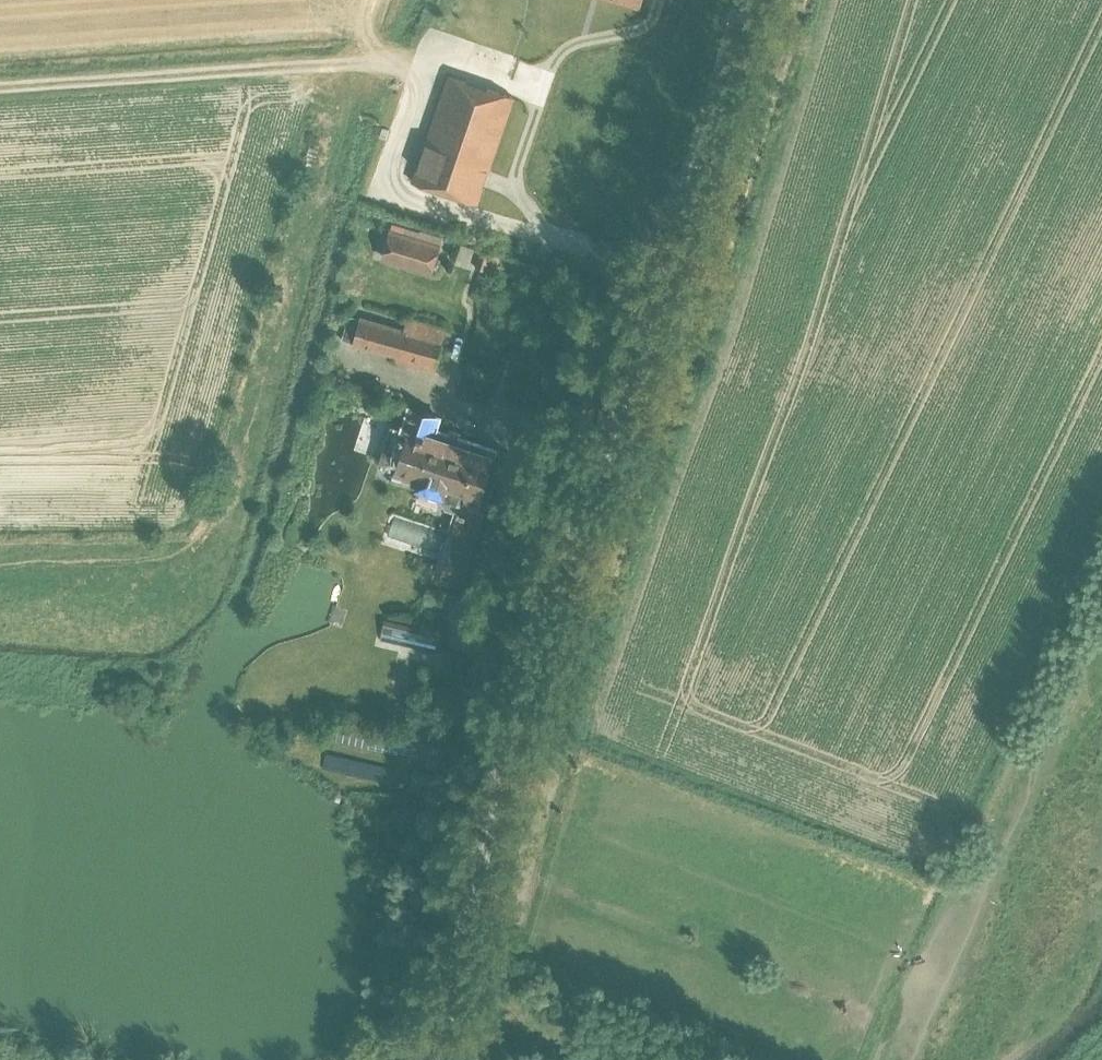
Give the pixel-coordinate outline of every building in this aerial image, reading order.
[(421,152),(411,181),(477,204),(486,179),(514,97),(482,86),(449,74),(421,152)] [(391,230),(383,259),(431,274),(440,245),(391,230)] [(482,251),(477,269),(488,272),(490,264),(498,266),(501,257),(482,251)] [(350,322),(346,337),(355,340),(353,346),(368,351),(368,349),(374,351),(374,352),(398,359),(397,363),(435,374),(439,361),(444,362),(446,354),(445,354),(445,353),(441,352),(447,332),(408,320),(405,330),(361,318),(359,325),(350,322)] [(392,425),(379,465),(396,471),(394,475),(418,483),(416,490),(444,499),(442,503),(446,511),(455,514),(449,531),(453,533),(444,560),(441,558),(433,582),(454,589),(463,563),(469,565),(495,484),(486,482),(496,451),(438,432),(443,417),(439,416),(438,417),(412,408),(413,407),(409,406),(402,428),(392,425)] [(439,554),(445,529),(395,519),(390,543),(439,554)] [(385,622),(382,638),(438,651),(441,635),(385,622)] [(389,783),(393,766),(329,748),(325,765),(389,783)]
